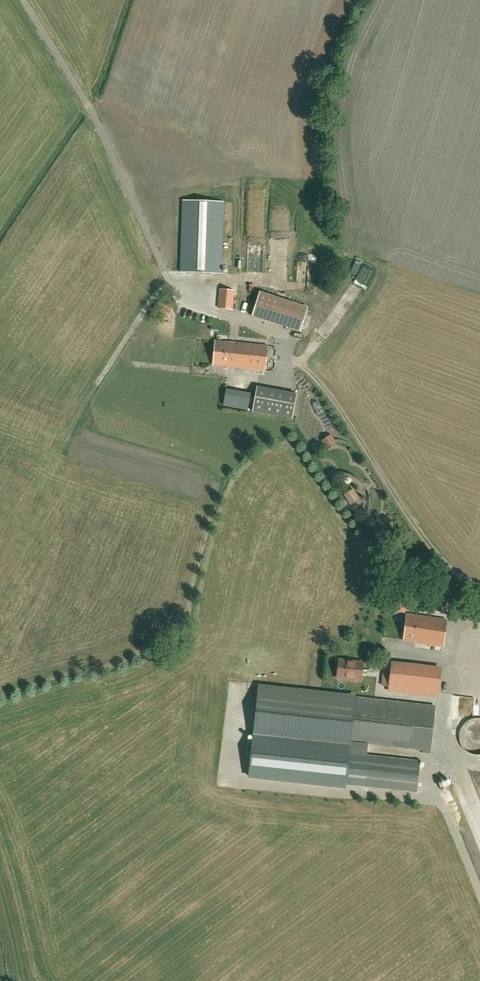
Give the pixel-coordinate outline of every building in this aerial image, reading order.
[(180,272),(221,274),(224,202),(183,201),(180,272)] [(220,289),(218,308),(232,309),(234,291),(220,289)] [(308,307),(260,292),(252,316),(300,331),(308,307)] [(155,309),(170,316),(173,310),(159,302),(155,309)] [(213,366),(265,371),(268,346),(215,341),(213,366)] [(226,390),(223,406),(247,411),(250,395),(226,390)] [(286,393),(282,417),(292,419),(297,395),(286,393)] [(331,450),(341,444),(335,435),(325,441),(331,450)] [(352,490),(344,495),(351,506),(359,501),(352,490)] [(421,596),(436,598),(438,588),(424,585),(421,596)] [(443,647),(447,620),(407,614),(403,641),(443,647)] [(337,678),(361,680),(363,662),(339,660),(337,678)] [(383,676),(390,676),(391,663),(385,662),(384,663),(383,676)] [(388,691),(438,696),(442,667),(392,662),(391,663),(390,676),(388,691)] [(259,686),(254,735),(349,746),(350,742),(430,751),(435,706),(354,697),(355,697),(259,686)] [(460,732),(459,737),(460,743),(463,747),(466,751),(471,754),(477,755),(479,755),(479,718),(476,718),(470,720),(466,722),(462,727),(460,732)] [(254,735),(249,777),(345,787),(345,783),(363,785),(366,755),(349,753),(349,746),(254,735)] [(366,755),(363,785),(417,791),(420,761),(366,755)]
